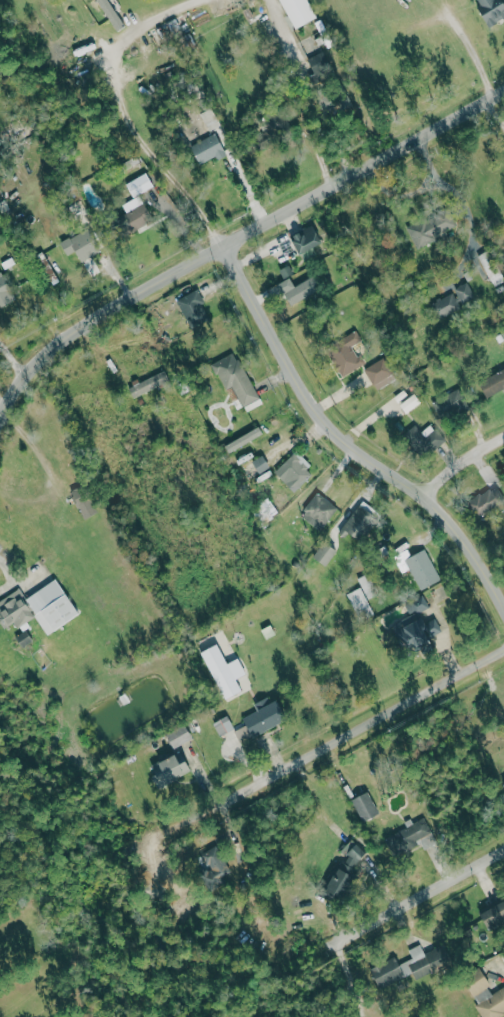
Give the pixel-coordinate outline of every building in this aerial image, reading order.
[(117,31),(125,26),(107,0),(96,0),(117,31)] [(294,30),(316,20),(306,0),(279,0),(294,30)] [(488,27),(503,20),(503,6),(501,0),(475,0),(488,27)] [(313,69),(316,75),(329,69),(326,63),(313,69)] [(211,134),(222,128),(211,109),(200,114),(211,134)] [(199,165),(216,156),(217,160),(226,156),(215,134),(190,146),(199,165)] [(153,187),(146,173),(125,184),(133,198),(153,187)] [(126,214),(119,217),(127,234),(151,223),(139,197),(121,205),(126,214)] [(447,210),(406,226),(415,247),(456,230),(447,210)] [(311,250),(323,244),(313,225),(291,236),(304,261),(314,256),(311,250)] [(60,244),(67,256),(75,252),(81,262),(101,251),(88,228),(60,244)] [(490,250),(478,256),(494,287),(503,282),(503,276),(490,250)] [(3,273),(0,274),(0,307),(14,301),(3,273)] [(291,307),(320,291),(313,277),(283,292),(291,307)] [(461,305),(474,301),(469,283),(455,288),(461,305)] [(175,300),(187,328),(209,318),(196,291),(175,300)] [(432,303),(438,319),(461,311),(454,294),(432,303)] [(328,345),(343,375),(363,365),(353,345),(361,341),(356,330),(328,345)] [(259,398),(235,351),(211,363),(225,390),(232,386),(243,406),(259,398)] [(396,380),(386,358),(364,367),(374,389),(396,380)] [(133,398),(169,381),(163,369),(128,386),(133,398)] [(503,388),(503,369),(479,381),(486,397),(503,388)] [(439,421),(469,410),(461,389),(431,401),(439,421)] [(406,413),(421,402),(414,393),(400,404),(406,413)] [(430,423),(421,431),(414,424),(402,435),(424,459),(445,440),(430,423)] [(314,472),(296,452),(274,471),(293,492),(314,472)] [(269,467),(262,455),(252,461),(259,473),(269,467)] [(69,491),(84,519),(98,512),(83,484),(69,491)] [(478,518),(502,504),(493,488),(469,502),(478,518)] [(311,533),(318,537),(337,507),(315,493),(300,516),(315,526),(311,533)] [(340,529),(357,543),(377,518),(359,504),(340,529)] [(313,557),(326,566),(337,550),(324,541),(313,557)] [(440,580),(424,549),(404,559),(420,590),(440,580)] [(56,578),(25,598),(19,588),(0,600),(0,623),(3,629),(14,622),(17,627),(35,616),(47,635),(79,614),(56,578)] [(347,593),(358,620),(372,614),(362,587),(347,593)] [(405,604),(410,615),(392,624),(402,645),(411,641),(416,652),(432,646),(428,638),(439,633),(433,619),(424,623),(419,613),(429,608),(423,595),(405,604)] [(225,700),(243,692),(236,678),(245,674),(238,658),(227,663),(217,644),(201,651),(225,700)] [(286,719),(272,694),(253,704),(256,710),(243,717),(253,737),(286,719)] [(213,722),(219,736),(234,729),(227,715),(213,722)] [(172,747),(192,739),(186,723),(166,732),(172,747)] [(240,744),(253,738),(246,725),(234,731),(240,744)] [(187,761),(181,764),(176,754),(151,765),(161,786),(192,772),(187,761)] [(378,815),(369,792),(353,798),(362,821),(378,815)] [(423,843),(425,848),(436,843),(424,818),(385,838),(394,857),(423,843)] [(343,852),(346,853),(326,894),(341,901),(367,848),(349,839),(343,852)] [(207,866),(200,870),(209,887),(231,874),(215,846),(200,854),(207,866)] [(503,923),(503,902),(480,913),(488,931),(503,923)] [(371,968),(379,988),(413,974),(416,981),(450,967),(441,946),(424,953),(420,945),(408,950),(412,958),(398,964),(396,958),(371,968)] [(494,992),(482,969),(463,978),(483,1016),(498,1016),(503,1014),(503,987),(494,992)]
